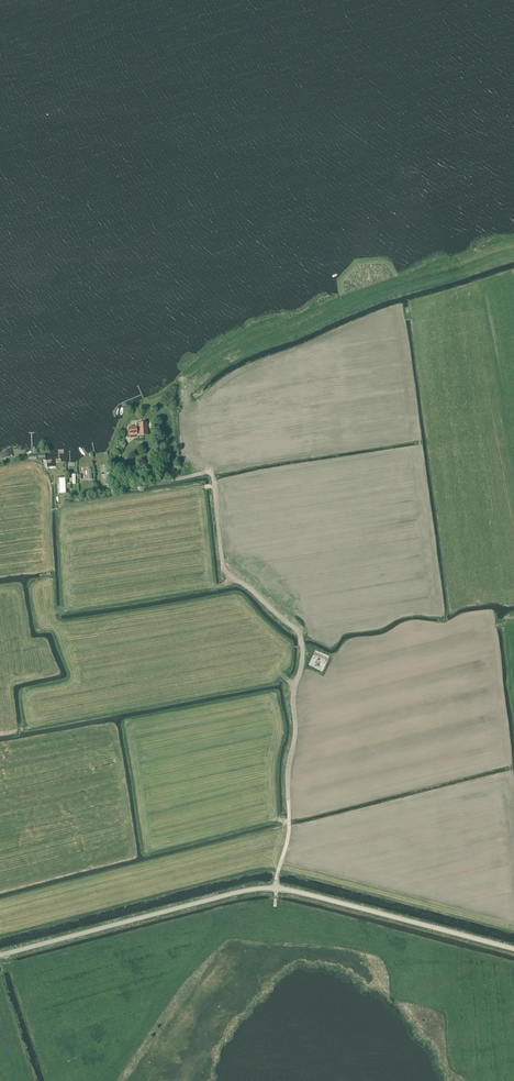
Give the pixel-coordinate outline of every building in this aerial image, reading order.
[(147,435),(147,422),(138,423),(139,428),(136,428),(136,427),(129,427),(129,435),(133,435),(133,439),(138,438),(137,436),(140,436),(147,435)] [(9,452),(8,450),(6,451),(4,452),(3,453),(2,453),(0,454),(0,456),(1,460),(10,457),(10,456),(9,452)]
